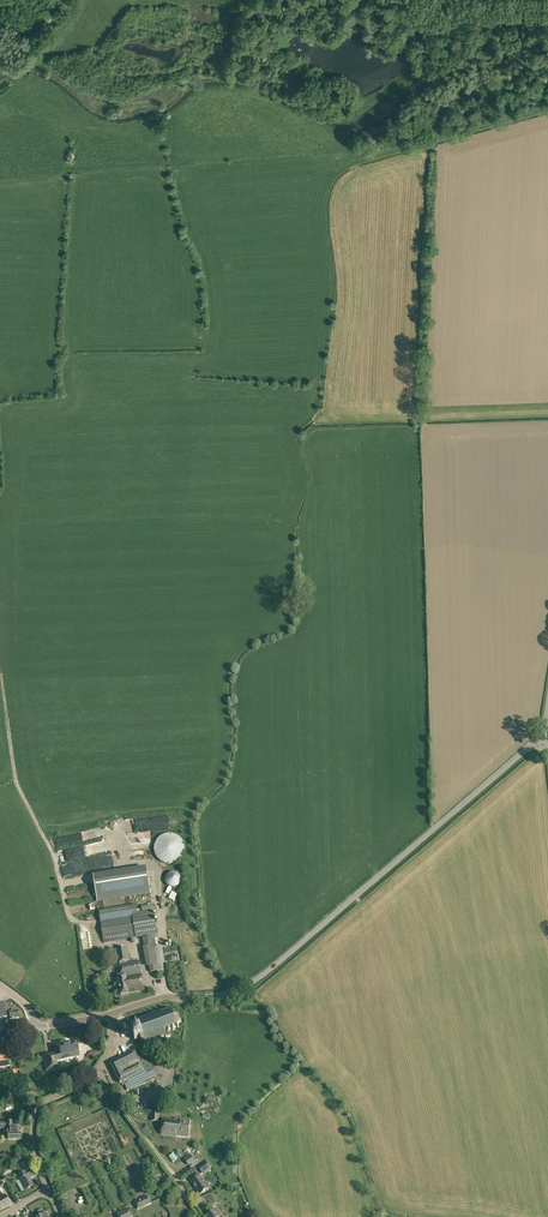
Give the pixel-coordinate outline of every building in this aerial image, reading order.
[(184,852),(184,850),(185,848),(184,847),(184,845),(184,844),(183,842),(183,841),(182,840),(181,838),(179,837),(178,836),(177,835),(175,835),(174,834),(172,834),(171,833),(169,833),(168,833),(166,834),(165,834),(163,835),(162,835),(160,836),(159,837),(158,838),(157,840),(156,841),(156,842),(155,844),(155,845),(154,847),(154,849),(154,850),(155,852),(155,853),(155,855),(156,856),(157,857),(158,859),(159,860),(160,861),(162,862),(163,862),(165,863),(166,863),(168,864),(169,864),(171,864),(172,863),(174,863),(176,862),(177,862),(178,861),(180,860),(181,859),(182,857),(183,856),(183,855),(184,853),(184,852)] [(98,866),(97,863),(91,863),(91,867),(86,867),(86,871),(98,870),(98,866)] [(150,892),(147,869),(94,877),(97,900),(150,892)] [(167,875),(166,876),(166,877),(165,878),(165,879),(165,880),(166,881),(166,882),(166,883),(167,884),(168,885),(168,886),(169,886),(166,893),(168,894),(171,887),(172,887),(173,888),(174,887),(175,887),(176,887),(177,887),(178,886),(179,886),(179,885),(180,884),(180,883),(181,882),(181,881),(181,879),(181,878),(181,877),(180,876),(180,875),(179,874),(179,873),(178,873),(177,872),(176,872),(175,872),(174,871),(173,871),(172,872),(171,872),(170,872),(169,873),(168,873),(168,874),(167,875)] [(90,892),(77,892),(78,901),(91,900),(90,892)] [(136,905),(99,911),(101,919),(104,942),(157,934),(153,910),(137,913),(136,905)] [(157,936),(143,938),(145,946),(143,947),(146,966),(149,966),(150,972),(163,970),(158,944),(157,936)] [(117,948),(119,962),(128,960),(126,946),(117,948)] [(118,976),(121,995),(128,994),(128,992),(144,990),(140,961),(120,964),(121,975),(118,976)] [(5,1003),(0,1003),(0,1018),(7,1017),(7,1016),(9,1016),(10,1019),(19,1018),(18,1011),(10,1012),(10,1010),(9,1011),(6,1011),(5,1003)] [(177,1026),(179,1021),(178,1016),(174,1015),(171,1008),(137,1021),(140,1028),(132,1031),(135,1039),(141,1037),(142,1040),(143,1039),(145,1043),(166,1035),(165,1031),(177,1026)] [(134,1015),(128,1017),(130,1023),(136,1021),(134,1015)] [(43,1055),(45,1063),(46,1071),(59,1069),(58,1063),(57,1061),(79,1057),(76,1042),(69,1043),(69,1042),(60,1044),(61,1045),(54,1046),(55,1053),(43,1055)] [(111,1063),(120,1082),(124,1080),(126,1083),(125,1084),(127,1089),(154,1081),(153,1078),(158,1075),(146,1063),(143,1061),(141,1062),(135,1051),(111,1063)] [(151,1121),(159,1121),(160,1112),(151,1111),(151,1121)] [(161,1133),(189,1136),(191,1119),(181,1118),(181,1119),(163,1117),(161,1133)] [(5,1140),(21,1140),(21,1134),(21,1127),(15,1127),(15,1123),(12,1123),(12,1122),(7,1122),(0,1122),(0,1128),(8,1128),(8,1135),(5,1135),(5,1140)] [(145,1131),(149,1136),(153,1133),(149,1128),(145,1131)] [(29,1177),(33,1175),(29,1169),(26,1163),(25,1164),(22,1160),(15,1164),(20,1173),(17,1175),(25,1189),(33,1184),(29,1177)] [(198,1167),(202,1173),(209,1168),(205,1162),(198,1167)] [(155,1179),(157,1183),(164,1178),(162,1175),(155,1179)] [(192,1180),(194,1183),(193,1184),(200,1194),(209,1188),(199,1175),(192,1180)] [(10,1203),(5,1193),(0,1196),(0,1208),(10,1203)] [(199,1205),(208,1201),(213,1199),(211,1194),(196,1200),(199,1205)] [(148,1196),(135,1202),(138,1209),(151,1203),(148,1196)] [(128,1209),(117,1213),(118,1216),(132,1216),(128,1209)]
